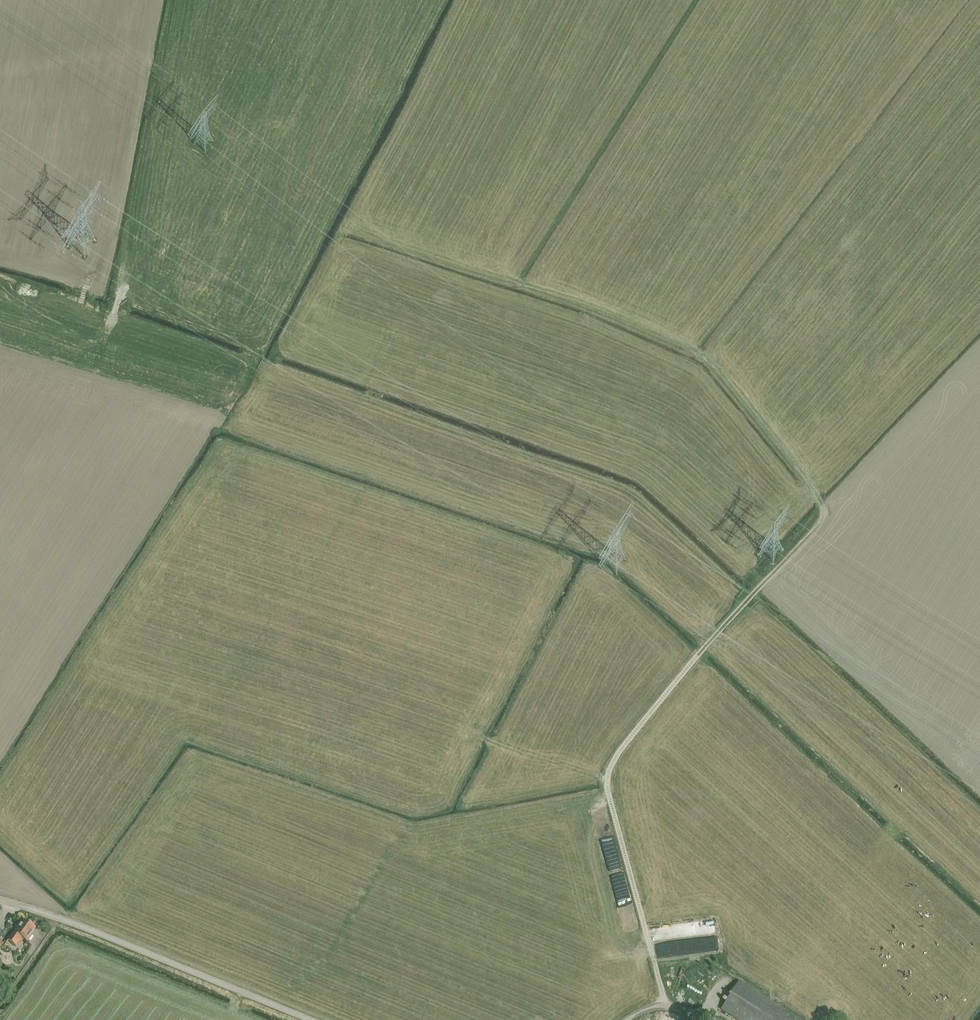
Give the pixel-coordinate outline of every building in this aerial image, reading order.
[(609,877),(622,873),(617,856),(604,860),(609,877)] [(677,959),(720,953),(714,919),(652,929),(656,953),(668,952),(668,946),(675,945),(677,959)] [(36,928),(25,921),(20,928),(18,926),(8,941),(16,946),(21,938),(26,942),(36,928)] [(670,967),(663,968),(666,988),(674,987),(670,967)] [(704,989),(707,982),(692,976),(689,983),(704,989)] [(739,981),(721,1009),(738,1019),(800,1019),(739,981)]
